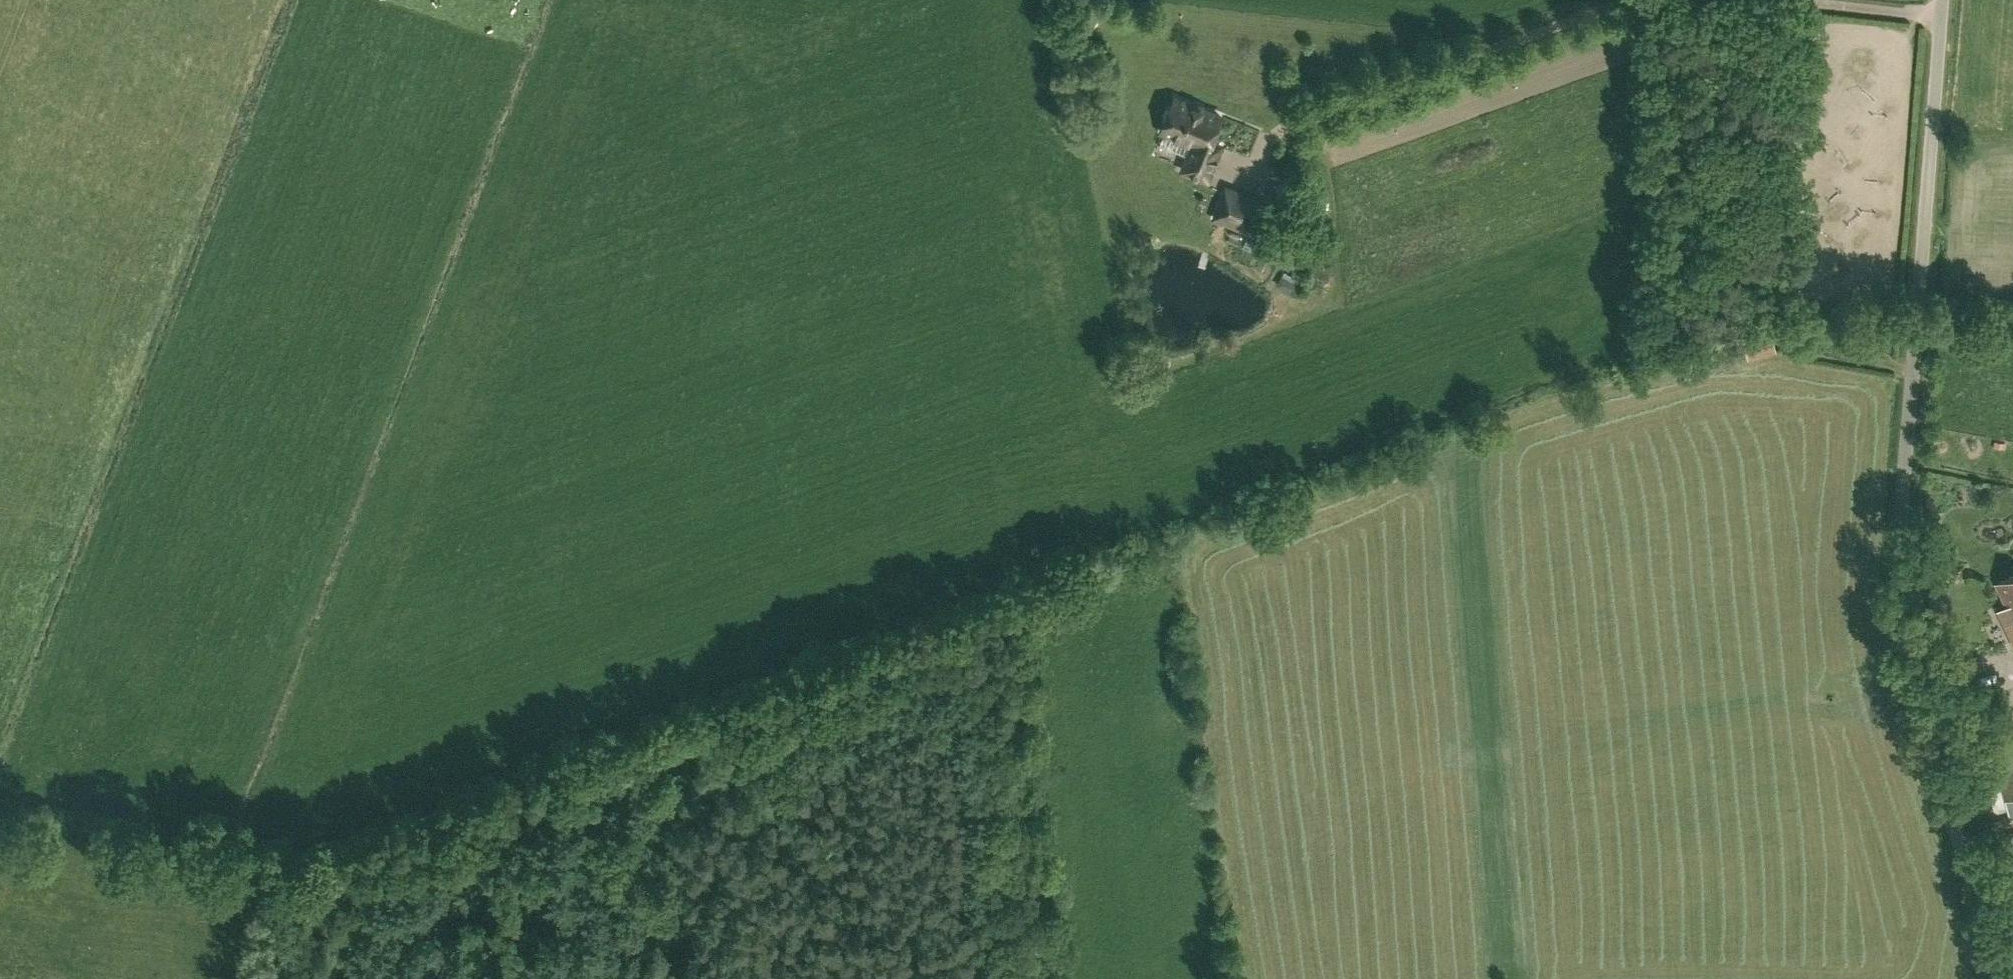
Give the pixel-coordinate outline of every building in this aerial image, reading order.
[(1209,178),(1221,145),(1211,141),(1221,115),(1176,99),(1164,131),(1194,143),(1184,168),(1209,178)] [(1225,180),(1210,217),(1246,232),(1262,195),(1225,180)] [(1299,283),(1282,272),(1275,283),(1292,294),(1299,283)] [(1996,583),(2007,606),(1999,610),(2012,637),(2012,575),(1996,583)] [(1986,721),(2005,800),(2012,798),(2012,725),(2010,714),(1986,721)] [(1999,782),(1988,785),(1995,811),(2006,808),(1999,782)]
